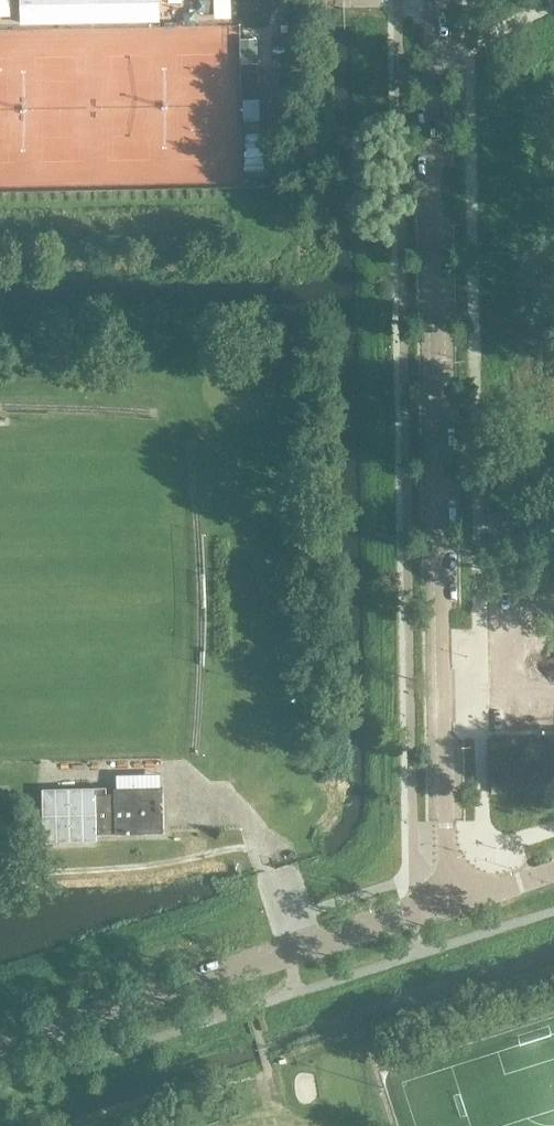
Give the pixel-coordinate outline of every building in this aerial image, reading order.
[(9,0),(0,0),(0,17),(10,16),(9,0)] [(159,0),(20,0),(20,26),(159,23),(159,0)] [(231,0),(214,0),(215,19),(231,19),(231,0)] [(261,68),(246,68),(246,117),(262,117),(261,68)] [(536,529),(536,515),(498,516),(499,530),(536,529)] [(164,833),(163,787),(115,787),(115,793),(57,793),(58,834),(164,833)]
